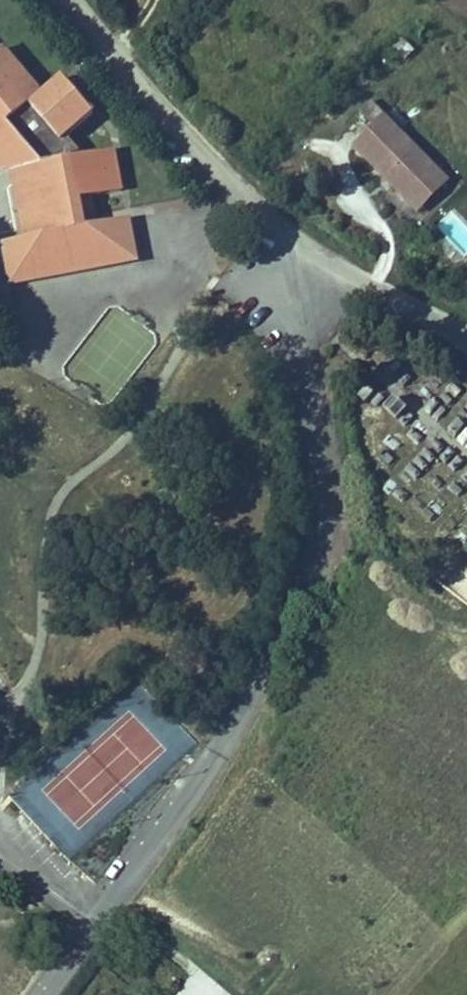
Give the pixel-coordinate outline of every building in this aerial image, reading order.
[(5,159),(23,142),(42,164),(54,162),(57,175),(29,180),(33,202),(49,199),(54,224),(26,230),(5,234),(13,275),(138,251),(130,210),(100,216),(85,219),(83,207),(73,151),(83,149),(82,141),(70,128),(96,105),(73,78),(48,100),(40,91),(32,81),(37,76),(5,39),(0,44),(0,153),(5,159)] [(73,78),(65,69),(40,91),(48,100),(73,78)] [(450,184),(371,105),(339,137),(417,216),(450,184)] [(0,153),(0,165),(2,167),(15,172),(26,230),(54,224),(49,199),(33,202),(29,180),(57,175),(54,162),(42,164),(23,142),(5,159),(0,153)] [(97,204),(83,207),(85,219),(100,216),(97,204)]
